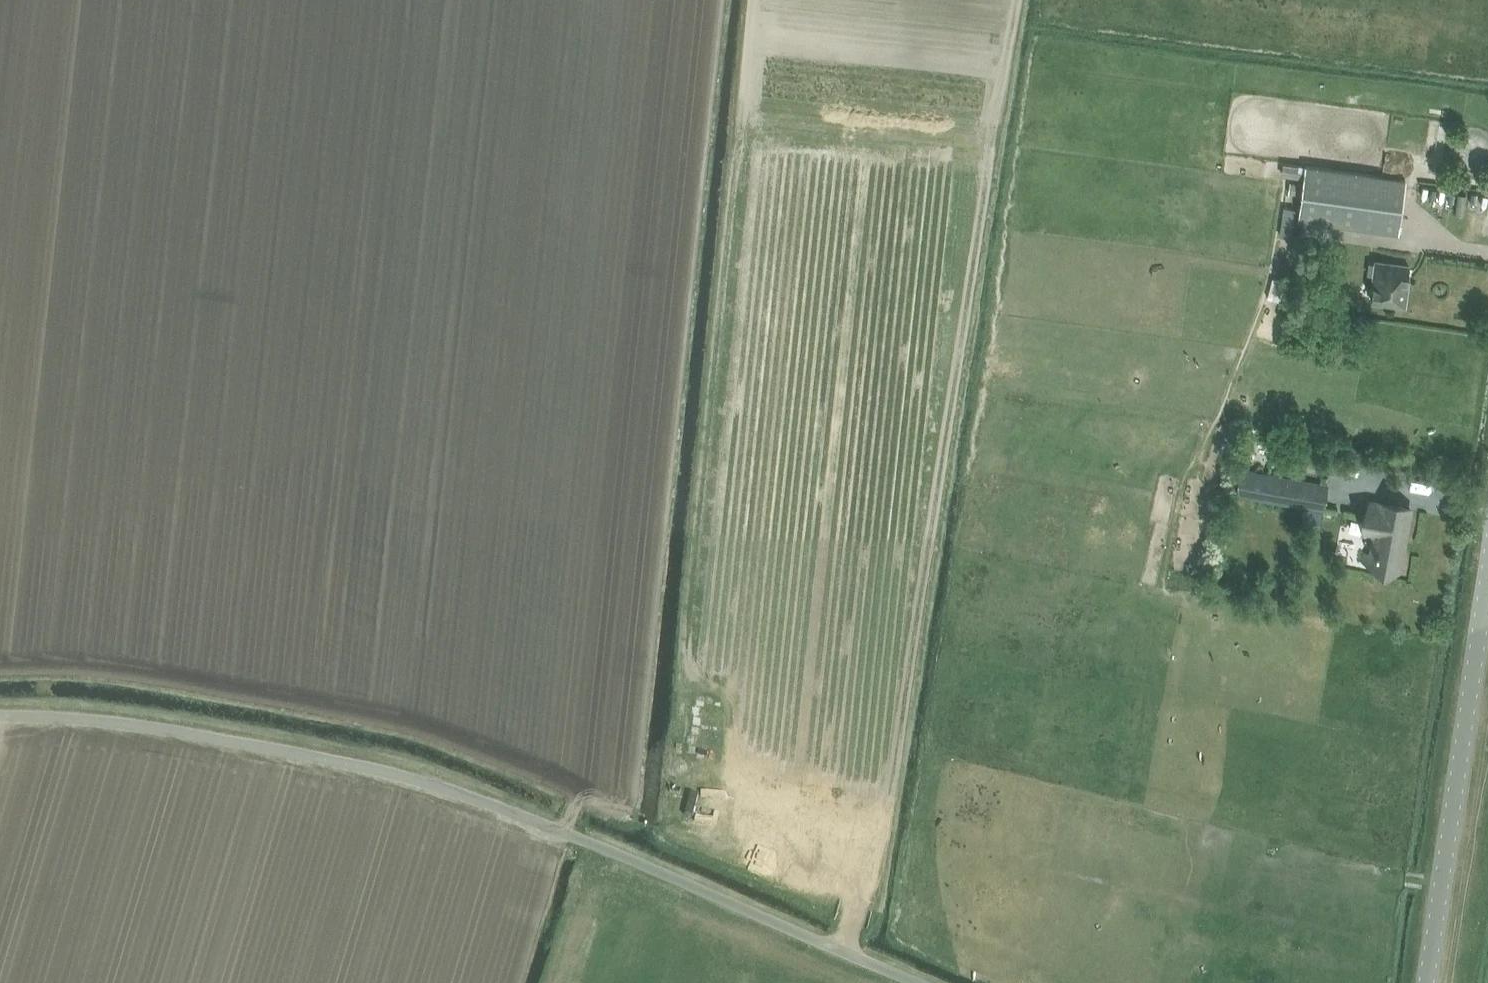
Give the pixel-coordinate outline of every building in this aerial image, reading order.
[(1403,196),(1406,178),(1381,174),(1283,161),(1281,175),(1304,179),(1299,218),(1300,218),(1398,231),(1403,196)] [(1303,183),(1291,182),(1290,192),(1301,193),(1303,183)] [(1372,299),(1405,304),(1410,265),(1374,261),(1374,263),(1368,262),(1367,274),(1372,275),(1370,286),(1373,286),(1372,299)] [(1237,496),(1318,511),(1323,484),(1242,468),(1237,496)] [(1402,571),(1412,508),(1367,500),(1361,534),(1371,536),(1369,551),(1364,550),(1362,565),(1402,571)]
